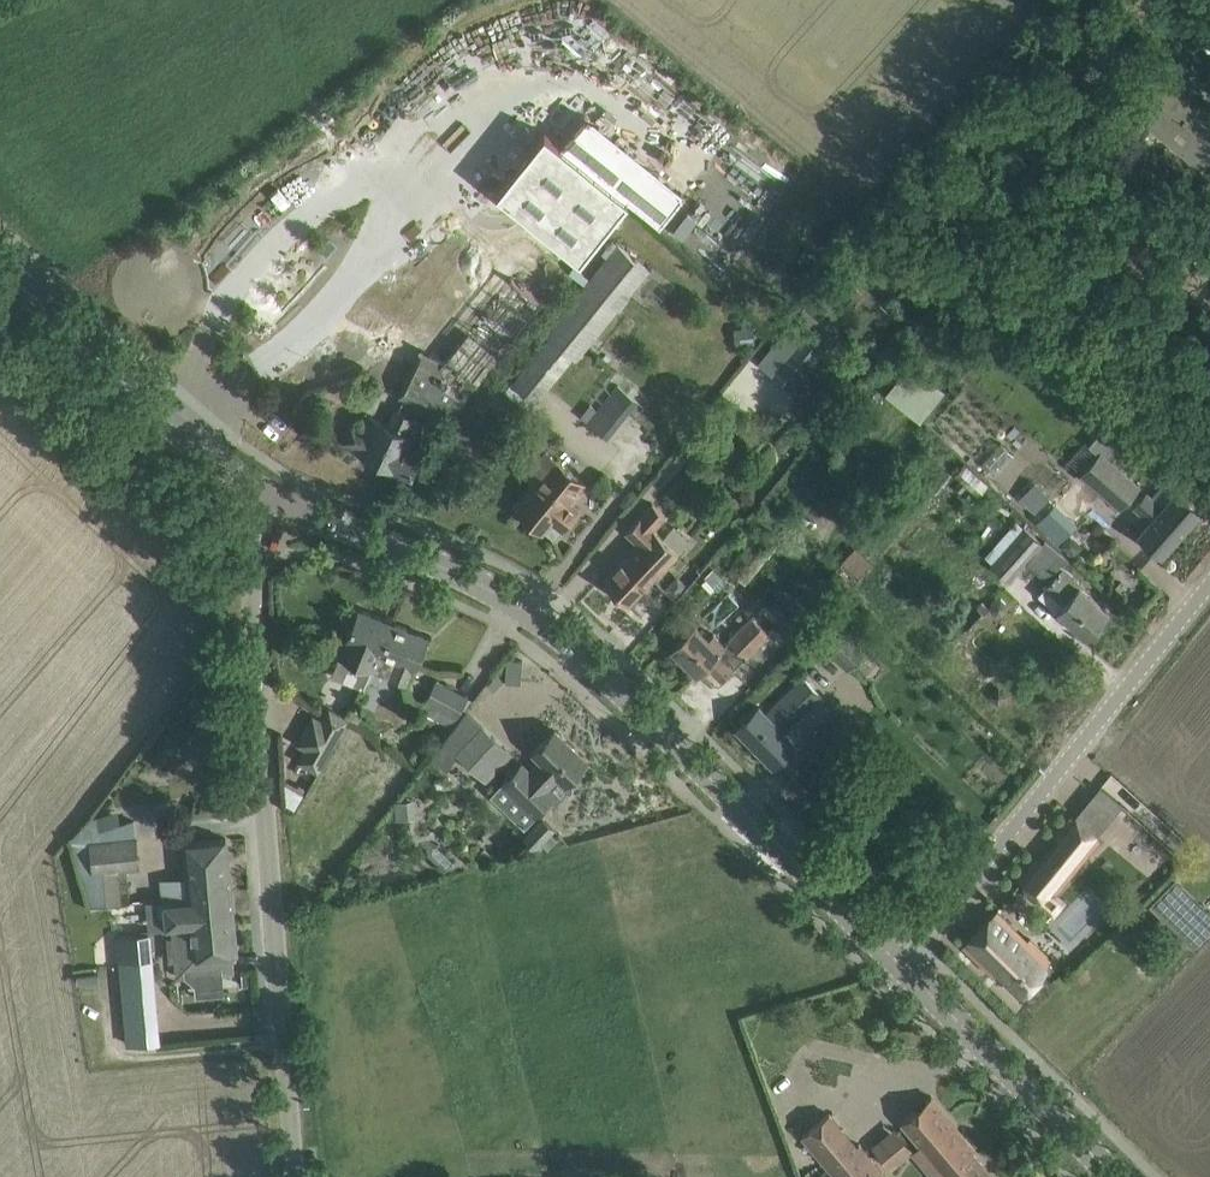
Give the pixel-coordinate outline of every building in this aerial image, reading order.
[(1188,80),(1194,74),(1159,46),(1136,75),(1143,81),(1124,104),(1181,151),(1200,166),(1209,153),(1209,110),(1182,88),(1188,80)] [(1012,89),(1032,89),(1032,79),(1012,79),(1012,89)] [(432,236),(531,316),(625,200),(543,133),(496,190),(480,177),(432,236)] [(549,337),(513,382),(535,400),(572,355),(576,358),(649,269),(618,244),(545,334),(549,337)] [(1045,251),(1032,248),(1028,267),(1041,270),(1045,251)] [(469,271),(454,259),(446,269),(441,265),(391,327),(421,351),(471,289),(461,281),(469,271)] [(842,327),(823,308),(795,340),(789,334),(782,342),(777,338),(759,359),(773,370),(771,371),(773,373),(769,378),(781,388),(785,383),(791,388),(842,327)] [(499,357),(467,332),(444,361),(422,351),(401,397),(403,398),(419,406),(432,412),(436,403),(439,405),(436,411),(451,417),(499,357)] [(918,418),(943,389),(909,360),(884,389),(918,418)] [(617,385),(587,421),(608,439),(638,402),(617,385)] [(311,407),(301,398),(292,409),(303,417),(311,407)] [(419,406),(403,398),(398,409),(396,408),(389,424),(369,415),(354,447),(380,459),(377,465),(405,478),(409,469),(411,470),(420,453),(407,447),(415,430),(409,427),(414,418),(419,406)] [(1096,451),(1082,470),(1121,505),(1138,486),(1107,458),(1126,436),(1109,421),(1088,444),(1096,451)] [(586,482),(546,450),(528,474),(539,483),(518,508),(543,528),(550,518),(562,527),(578,507),(571,501),(586,482)] [(967,486),(978,496),(988,484),(964,463),(954,475),(959,480),(954,486),(961,493),(967,486)] [(1032,480),(1017,496),(1035,512),(1050,496),(1032,480)] [(1200,509),(1182,493),(1176,488),(1162,505),(1147,492),(1135,505),(1151,519),(1140,533),(1161,552),(1165,555),(1177,541),(1174,538),(1200,509)] [(641,515),(626,530),(640,542),(604,580),(629,603),(690,539),(675,525),(664,536),(654,527),(666,514),(653,502),(641,515)] [(1039,524),(1059,542),(1078,521),(1058,503),(1039,524)] [(1017,521),(983,559),(1009,581),(1025,562),(1048,583),(1038,594),(1056,610),(1057,609),(1087,635),(1109,611),(1079,585),(1081,583),(1062,566),(1068,559),(1046,540),(1042,543),(1017,521)] [(758,534),(728,570),(746,585),(775,548),(758,534)] [(1067,539),(1061,545),(1073,556),(1082,546),(1075,538),(1067,539)] [(840,559),(858,575),(871,560),(854,544),(840,559)] [(394,622),(358,607),(339,655),(375,669),(394,622)] [(769,631),(752,615),(728,639),(729,639),(725,643),(714,632),(708,638),(694,625),(673,646),(698,671),(706,663),(722,678),(733,667),(745,656),(769,631)] [(429,636),(394,622),(375,669),(407,682),(414,664),(417,665),(429,636)] [(843,623),(825,644),(848,667),(868,647),(843,623)] [(804,676),(791,689),(774,706),(769,702),(762,709),(759,706),(737,727),(773,763),(794,742),(784,732),(822,694),(804,676)] [(437,678),(425,699),(419,711),(449,725),(455,716),(457,717),(468,696),(437,678)] [(348,718),(328,707),(322,718),(313,714),(296,743),(306,748),(299,761),(318,771),(348,718)] [(467,708),(443,739),(433,754),(446,769),(458,753),(487,780),(514,752),(467,708)] [(873,726),(841,712),(832,732),(864,746),(873,726)] [(586,759),(555,729),(534,750),(539,755),(527,768),(522,763),(505,781),(516,792),(536,812),(551,796),(557,802),(561,798),(570,788),(571,783),(567,779),(586,759)] [(382,751),(374,765),(388,774),(388,773),(395,777),(403,764),(382,751)] [(304,792),(286,782),(287,803),(295,808),(304,792)] [(536,812),(516,792),(503,804),(525,824),(536,812)] [(1035,859),(1019,879),(1048,902),(1100,837),(1071,814),(1055,834),(1058,838),(1040,861),(1035,859)] [(137,837),(73,844),(90,903),(121,902),(119,868),(139,866),(137,837)] [(163,883),(164,898),(231,891),(226,838),(184,842),(188,879),(163,883)] [(1208,920),(1169,883),(1149,903),(1188,941),(1208,920)] [(173,927),(234,921),(231,891),(164,898),(166,924),(173,923),(173,927)] [(1027,941),(1013,927),(996,910),(964,943),(994,972),(997,970),(1020,992),(1047,965),(1045,963),(1050,958),(1030,938),(1027,941)] [(234,921),(173,927),(177,976),(235,971),(233,952),(237,952),(234,921)] [(159,1041),(152,958),(150,933),(118,936),(128,1043),(159,1041)] [(252,972),(242,972),(243,985),(252,985),(252,972)] [(902,1120),(932,1156),(922,1164),(933,1176),(939,1176),(946,1171),(951,1176),(995,1176),(972,1150),(975,1147),(931,1095),(913,1111),(902,1120)] [(858,1144),(830,1112),(802,1137),(836,1176),(881,1176),(886,1173),(860,1142),(858,1144)] [(913,1150),(894,1126),(872,1144),(891,1168),(913,1150)]
